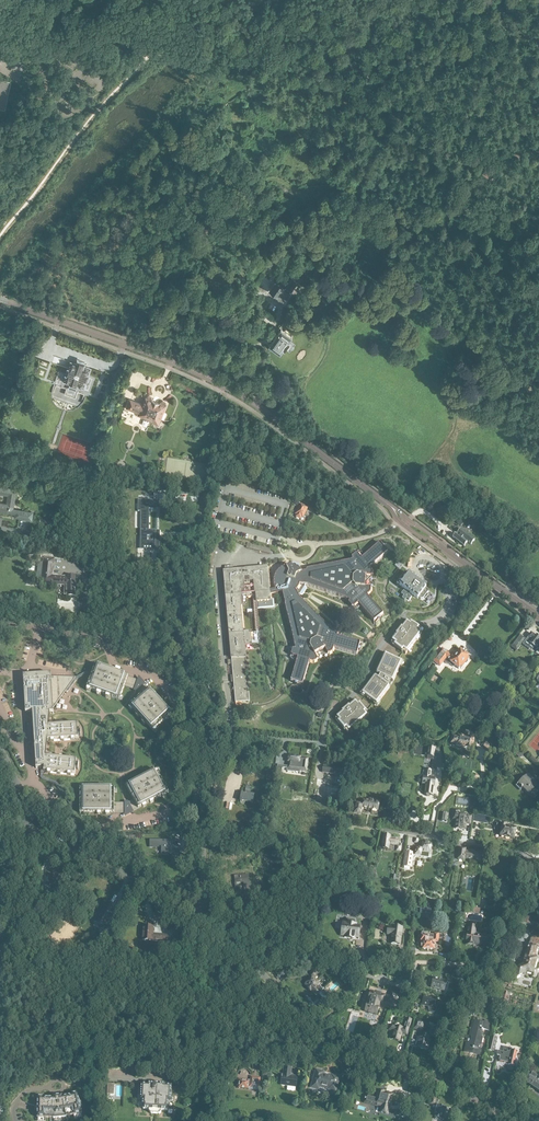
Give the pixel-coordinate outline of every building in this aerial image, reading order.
[(5,110),(6,102),(9,89),(11,82),(0,79),(0,109),(5,110)] [(249,116),(235,98),(229,103),(243,121),(249,116)] [(233,133),(223,131),(222,141),(231,143),(233,133)] [(278,293),(286,299),(293,288),(298,280),(292,276),(290,280),(291,281),(289,285),(278,278),(270,289),(277,294),(278,293)] [(288,330),(288,329),(286,327),(284,330),(282,328),(282,327),(281,326),(279,329),(280,330),(270,344),(280,352),(284,348),(290,341),(289,340),(292,336),(287,332),(288,330)] [(95,377),(89,375),(91,368),(84,366),(78,363),(71,361),(68,368),(66,374),(58,371),(54,382),(54,384),(67,388),(65,393),(75,397),(77,391),(89,395),(89,394),(95,377)] [(167,405),(166,402),(162,401),(159,402),(158,403),(155,402),(152,401),(153,399),(152,397),(148,395),(145,396),(142,404),(130,400),(126,409),(138,414),(137,416),(159,425),(167,405)] [(89,439),(98,442),(101,435),(98,433),(93,431),(92,433),(91,433),(89,439)] [(14,514),(13,518),(24,520),(32,521),(33,512),(13,508),(14,501),(16,489),(0,486),(0,512),(14,514)] [(153,509),(153,500),(138,500),(138,511),(141,511),(141,546),(154,546),(154,550),(160,550),(160,536),(156,536),(156,531),(149,531),(149,509),(153,509)] [(308,508),(300,504),(295,514),(297,514),(296,516),(300,519),(301,517),(303,517),(308,508)] [(464,546),(467,542),(471,545),(475,540),(461,529),(457,534),(456,533),(453,537),(464,546)] [(246,548),(269,554),(271,548),(248,542),(246,548)] [(349,561),(340,563),(333,565),(329,565),(321,567),(320,567),(317,568),(316,568),(307,570),(306,572),(304,572),(302,573),(300,570),(300,571),(298,569),(298,566),(293,565),(292,566),(289,567),(289,566),(286,568),(286,567),(284,568),(283,568),(281,570),(280,569),(279,572),(278,571),(277,574),(276,574),(275,577),(274,577),(275,579),(273,580),(274,582),(273,583),(274,585),(274,586),(275,588),(275,591),(270,592),(267,568),(263,568),(245,570),(234,571),(233,566),(225,566),(223,572),(225,584),(229,635),(232,660),(227,661),(228,664),(232,664),(233,676),(231,676),(231,682),(234,682),(235,702),(250,701),(248,686),(246,657),(245,657),(244,645),(251,645),(251,644),(259,644),(260,644),(263,643),(262,631),(259,632),(258,632),(246,633),(243,598),(254,597),(255,596),(256,603),(258,602),(259,608),(273,607),(273,601),(270,601),(270,595),(282,592),(285,604),(287,613),(288,617),(290,625),(291,629),(293,637),(294,644),(294,645),(295,649),(292,650),(291,655),(292,657),(297,658),(291,681),(295,682),(295,684),(301,686),(302,688),(304,687),(303,685),(309,661),(314,662),(319,659),(318,659),(315,654),(320,652),(321,653),(320,651),(325,649),(328,654),(327,654),(328,655),(333,652),(334,648),(357,654),(358,650),(360,650),(362,644),(364,643),(363,642),(361,643),(337,636),(339,631),(338,629),(333,627),(332,628),(331,629),(328,626),(328,627),(322,621),(317,615),(314,612),(308,606),(305,603),(306,603),(300,597),(299,595),(300,594),(303,594),(306,589),(305,586),(305,585),(308,585),(315,588),(319,589),(327,592),(331,593),(339,596),(338,596),(346,599),(350,600),(349,603),(352,607),(355,607),(359,603),(374,622),(374,624),(376,624),(376,622),(381,618),(380,617),(383,614),(367,595),(371,593),(371,587),(365,587),(365,582),(367,582),(367,581),(365,581),(366,576),(371,576),(371,577),(372,577),(372,571),(369,568),(388,552),(390,552),(390,550),(388,550),(384,545),(383,546),(380,543),(366,554),(361,559),(358,555),(356,554),(352,557),(353,560),(349,561)] [(41,584),(64,586),(67,586),(67,595),(67,596),(75,596),(78,596),(78,590),(78,586),(75,586),(76,576),(65,576),(58,576),(53,575),(55,558),(44,558),(43,562),(42,578),(41,584)] [(409,574),(405,571),(397,582),(399,584),(400,585),(407,591),(406,593),(403,591),(401,594),(404,596),(402,598),(405,600),(407,598),(409,600),(412,597),(409,595),(410,593),(418,598),(421,599),(423,599),(424,598),(425,598),(426,598),(428,595),(428,594),(427,593),(429,591),(428,589),(426,588),(426,587),(420,582),(409,573),(409,574)] [(423,632),(408,620),(391,643),(406,654),(423,632)] [(538,649),(538,638),(536,636),(536,637),(531,633),(525,640),(534,647),(538,650),(538,649)] [(513,643),(510,648),(513,650),(515,647),(519,650),(523,644),(516,639),(513,643)] [(440,657),(436,664),(440,667),(444,662),(448,665),(449,664),(454,667),(454,666),(459,670),(461,668),(462,669),(465,664),(466,664),(467,664),(468,663),(468,662),(468,661),(469,659),(468,658),(469,656),(460,650),(458,653),(457,652),(455,655),(452,653),(451,655),(442,648),(437,655),(440,657)] [(376,677),(363,693),(376,703),(389,687),(388,686),(391,681),(392,681),(401,662),(386,655),(377,674),(380,676),(378,679),(376,677)] [(93,673),(87,688),(91,689),(91,690),(97,692),(98,692),(101,693),(106,695),(110,697),(119,700),(122,701),(123,697),(121,696),(124,686),(134,690),(136,691),(141,696),(130,706),(133,709),(137,713),(140,716),(143,720),(146,723),(153,731),(156,728),(172,714),(169,712),(167,709),(160,702),(158,699),(155,695),(152,692),(145,685),(142,682),(140,685),(137,684),(138,680),(124,675),(120,674),(116,672),(112,671),(103,667),(99,666),(96,665),(94,668),(93,673)] [(23,676),(26,712),(33,712),(35,743),(35,747),(36,768),(42,768),(44,768),(44,771),(48,772),(51,772),(58,773),(61,773),(68,774),(71,774),(75,774),(76,769),(78,769),(78,770),(79,763),(76,763),(76,760),(72,760),(70,759),(62,759),(60,758),(52,758),(49,757),(46,757),(48,741),(51,740),(54,740),(61,740),(64,739),(72,739),(74,739),(78,739),(78,736),(80,736),(81,736),(80,729),(78,729),(77,724),(73,724),(71,725),(63,725),(61,725),(53,726),(50,726),(49,726),(50,713),(54,713),(53,709),(55,707),(64,694),(66,691),(76,678),(51,677),(51,674),(45,674),(23,676)] [(369,715),(357,701),(335,719),(347,733),(369,715)] [(493,724),(490,722),(484,730),(487,732),(493,724)] [(453,736),(451,742),(456,743),(456,745),(465,747),(472,748),(474,738),(458,735),(458,737),(453,736)] [(488,751),(492,746),(486,740),(482,745),(488,751)] [(426,747),(425,755),(433,756),(435,748),(426,747)] [(300,757),(288,755),(287,767),(299,768),(300,757)] [(529,759),(536,764),(538,761),(532,756),(529,759)] [(324,766),(323,772),(323,773),(345,776),(345,769),(324,766)] [(433,795),(437,767),(432,766),(431,770),(425,770),(424,776),(422,785),(426,785),(424,794),(433,795)] [(80,813),(84,813),(88,813),(98,813),(102,813),(106,813),(110,813),(114,813),(125,813),(125,809),(128,809),(129,813),(133,811),(138,809),(143,806),(146,805),(150,803),(153,801),(162,796),(165,794),(169,793),(159,774),(157,771),(147,776),(144,778),(139,780),(135,782),(130,785),(127,787),(133,800),(128,802),(125,803),(114,803),(114,792),(117,792),(117,788),(114,788),(104,788),(101,788),(95,788),(91,788),(84,788),(80,788),(80,803),(80,805),(80,813)] [(475,774),(470,779),(474,782),(479,777),(475,774)] [(530,794),(534,797),(538,792),(538,789),(535,785),(537,783),(528,774),(515,785),(520,790),(522,788),(528,795),(530,794)] [(245,794),(242,793),(240,801),(253,803),(255,795),(251,795),(251,787),(246,786),(245,794)] [(354,812),(361,813),(363,807),(378,810),(380,800),(369,798),(368,800),(364,799),(363,803),(356,802),(356,806),(354,806),(354,809),(355,809),(354,812)] [(453,809),(452,820),(456,820),(455,824),(454,828),(455,828),(455,829),(462,830),(466,830),(466,827),(467,825),(471,825),(472,819),(472,816),(469,815),(468,815),(468,814),(459,813),(459,810),(453,809)] [(500,836),(514,838),(516,828),(509,827),(510,825),(502,824),(495,822),(495,823),(495,827),(494,829),(498,830),(498,828),(502,828),(500,836)] [(384,835),(382,848),(384,848),(385,849),(386,850),(387,849),(389,849),(390,845),(397,846),(396,851),(400,851),(401,845),(399,844),(399,839),(390,838),(391,836),(384,835)] [(175,847),(175,841),(150,840),(150,848),(161,848),(161,854),(172,855),(172,864),(179,864),(179,847),(175,847)] [(415,855),(421,855),(421,856),(429,857),(430,854),(432,843),(423,841),(421,849),(416,848),(415,855)] [(465,850),(459,849),(458,854),(454,854),(453,861),(457,861),(457,860),(464,861),(465,858),(479,861),(481,854),(474,853),(475,851),(469,850),(469,852),(465,851),(465,850)] [(405,851),(403,867),(412,868),(414,853),(405,851)] [(244,882),(245,890),(252,890),(252,886),(250,886),(249,875),(235,877),(235,883),(244,882)] [(108,929),(106,933),(112,936),(117,927),(111,923),(110,925),(108,923),(117,908),(107,902),(95,921),(106,928),(106,927),(108,929)] [(358,926),(358,925),(343,923),(340,924),(339,928),(342,929),(341,933),(345,934),(344,938),(350,938),(359,939),(361,927),(358,927),(358,926)] [(476,925),(468,924),(465,944),(474,945),(474,943),(481,944),(481,943),(488,944),(489,936),(475,934),(476,925)] [(154,927),(144,926),(143,940),(152,941),(152,940),(168,942),(169,935),(153,933),(154,927)] [(393,928),(388,927),(387,934),(392,935),(391,944),(400,945),(402,928),(393,927),(393,928)] [(422,949),(434,950),(434,949),(435,948),(435,939),(439,940),(439,934),(434,934),(429,934),(421,934),(421,947),(422,947),(422,949)] [(537,970),(538,970),(538,969),(538,963),(536,963),(537,959),(535,958),(536,955),(538,956),(538,951),(538,938),(533,936),(532,936),(531,939),(523,967),(513,972),(516,978),(521,975),(521,974),(526,976),(527,972),(533,974),(534,970),(537,970)] [(305,985),(308,988),(308,989),(309,991),(310,991),(311,990),(313,993),(314,993),(316,996),(319,994),(324,1000),(327,1000),(329,998),(329,996),(324,989),(324,990),(319,985),(320,984),(317,981),(318,980),(319,978),(317,975),(315,976),(316,970),(312,970),(311,976),(313,976),(314,977),(311,979),(310,978),(306,981),(308,983),(305,985)] [(494,977),(497,976),(496,974),(489,978),(484,983),(478,990),(475,998),(481,1000),(482,997),(484,991),(482,990),(487,984),(489,985),(491,980),(490,980),(494,977)] [(430,985),(432,986),(432,987),(444,990),(447,980),(442,978),(442,980),(437,978),(436,979),(434,979),(432,978),(430,985)] [(489,987),(493,988),(492,991),(499,992),(500,990),(502,981),(498,980),(498,981),(491,979),(489,987)] [(509,988),(511,988),(513,982),(508,981),(508,983),(504,982),(502,988),(509,989),(509,988)] [(507,1004),(510,993),(509,993),(510,991),(504,990),(504,992),(503,992),(501,1002),(507,1004)] [(364,1012),(377,1016),(380,1008),(379,1007),(380,1003),(383,1004),(384,1001),(384,1000),(387,1001),(399,1005),(402,994),(390,991),(389,996),(371,991),(369,997),(368,997),(366,1002),(367,1003),(364,1012)] [(351,993),(343,992),(342,1001),(350,1002),(351,993)] [(424,996),(421,1004),(429,1007),(429,1008),(429,1010),(429,1011),(430,1012),(431,1013),(433,1013),(434,1013),(435,1012),(436,1011),(437,1006),(435,1005),(437,1000),(424,996)] [(389,1029),(394,1031),(392,1038),(399,1041),(402,1033),(404,1034),(407,1035),(411,1023),(412,1019),(407,1018),(406,1022),(404,1029),(399,1027),(396,1026),(390,1025),(389,1029)] [(426,1022),(416,1019),(413,1029),(423,1032),(426,1022)] [(468,1044),(466,1051),(479,1054),(480,1049),(478,1048),(479,1045),(481,1045),(483,1038),(481,1037),(483,1030),(483,1031),(483,1030),(490,1031),(491,1024),(475,1020),(471,1036),(472,1037),(471,1042),(468,1044)] [(428,1050),(432,1036),(420,1033),(416,1046),(428,1050)] [(497,1038),(491,1037),(488,1050),(494,1051),(497,1038)] [(498,1052),(496,1062),(508,1065),(514,1066),(517,1052),(508,1050),(508,1049),(508,1048),(507,1047),(505,1046),(503,1047),(502,1048),(501,1053),(498,1052)] [(283,1075),(281,1085),(296,1087),(298,1077),(291,1076),(292,1069),(285,1068),(284,1075),(283,1075)] [(325,1072),(316,1069),(310,1088),(320,1090),(320,1087),(328,1089),(327,1090),(337,1093),(341,1077),(332,1075),(331,1076),(324,1074),(325,1072)] [(526,1081),(525,1082),(538,1091),(538,1080),(536,1078),(538,1075),(533,1072),(532,1073),(530,1077),(529,1076),(524,1072),(520,1077),(526,1081)] [(238,1078),(237,1085),(239,1086),(239,1088),(248,1089),(248,1087),(259,1088),(260,1078),(251,1076),(250,1082),(246,1081),(247,1080),(238,1078)] [(172,1103),(171,1103),(172,1086),(166,1085),(166,1084),(147,1083),(147,1084),(141,1084),(140,1095),(140,1102),(140,1101),(138,1103),(138,1106),(139,1107),(142,1107),(143,1107),(143,1110),(149,1110),(149,1112),(151,1114),(159,1114),(161,1112),(162,1110),(168,1111),(168,1109),(171,1109),(173,1107),(173,1105),(172,1103)] [(367,1095),(364,1103),(381,1107),(380,1112),(388,1114),(393,1095),(378,1091),(376,1097),(367,1095)] [(38,1111),(38,1118),(46,1118),(53,1118),(67,1117),(67,1116),(74,1115),(82,1114),(82,1113),(80,1106),(79,1101),(78,1094),(77,1095),(77,1093),(73,1094),(73,1095),(63,1098),(62,1096),(53,1097),(53,1098),(43,1098),(43,1097),(39,1096),(39,1098),(38,1098),(38,1105),(38,1111)] [(440,1119),(443,1120),(447,1107),(438,1104),(435,1111),(436,1112),(434,1117),(435,1117),(435,1119),(439,1120),(440,1119)]
